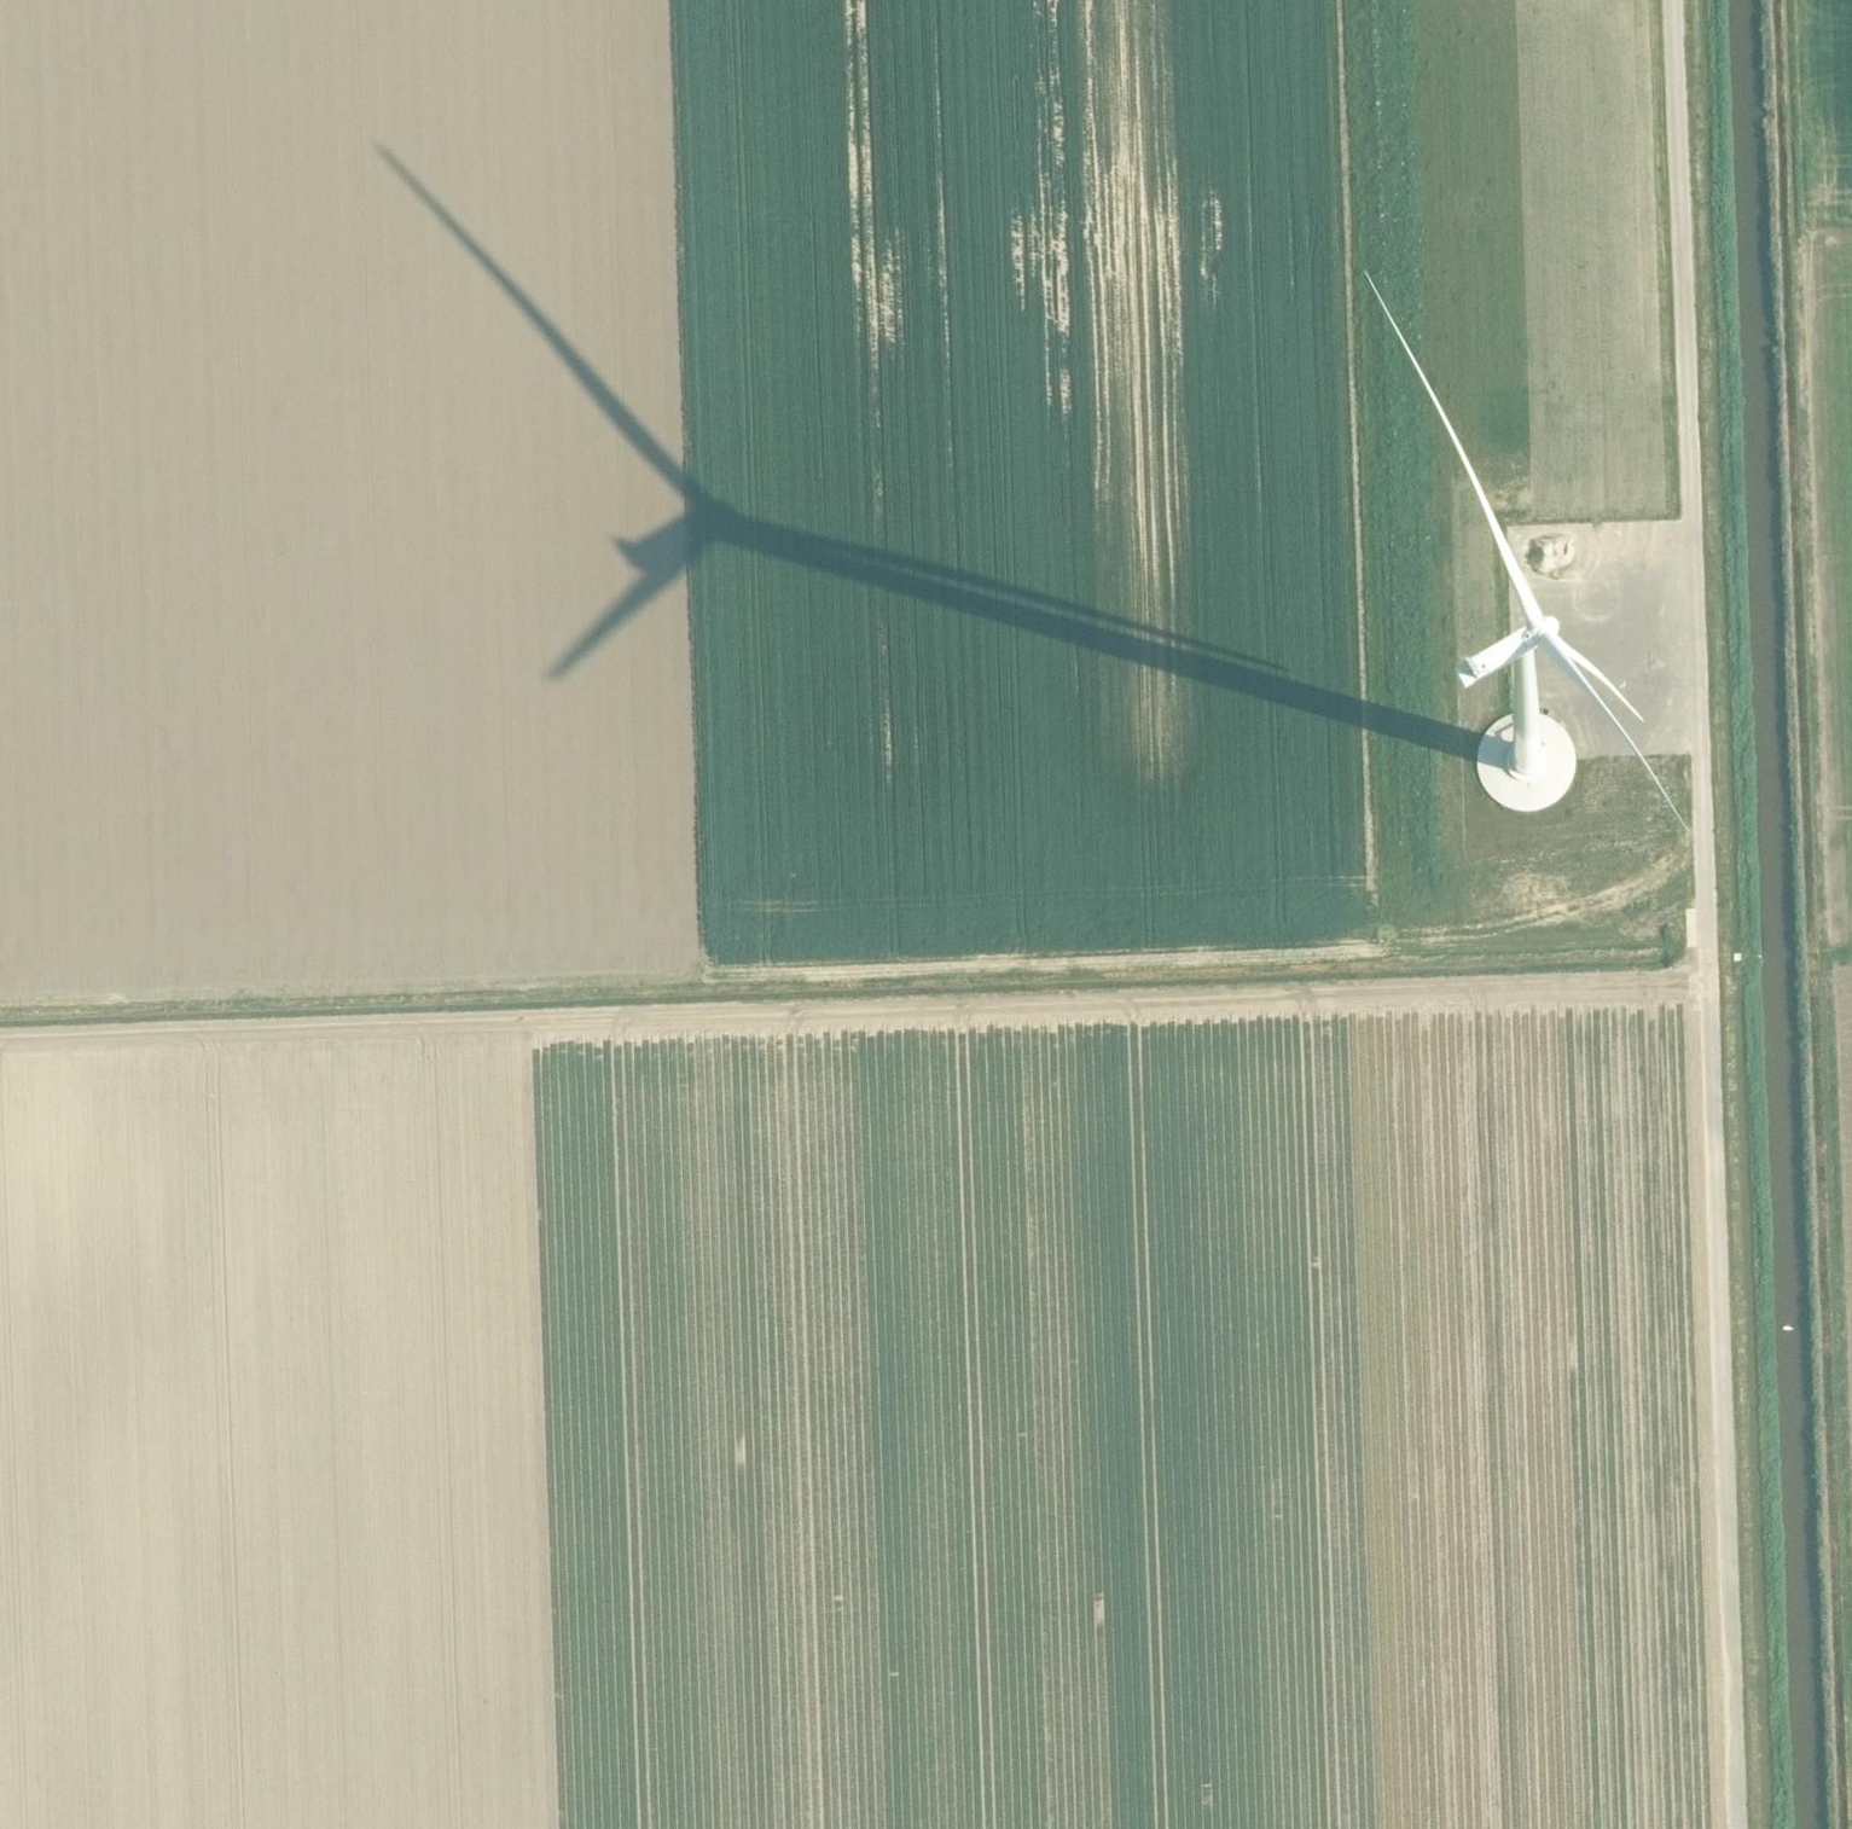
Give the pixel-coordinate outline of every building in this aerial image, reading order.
[(1538,765),(1538,762),(1538,760),(1537,758),(1537,756),(1535,754),(1534,752),(1532,750),(1530,749),(1528,748),(1526,748),(1524,748),(1521,748),(1519,748),(1517,749),(1515,750),(1513,752),(1512,754),(1510,756),(1510,758),(1509,760),(1509,762),(1509,765),(1510,767),(1510,769),(1512,771),(1513,773),(1515,774),(1517,775),(1519,776),(1521,777),(1523,777),(1526,777),(1528,776),(1530,775),(1532,774),(1534,773),(1535,771),(1537,769),(1537,767),(1538,765)]
